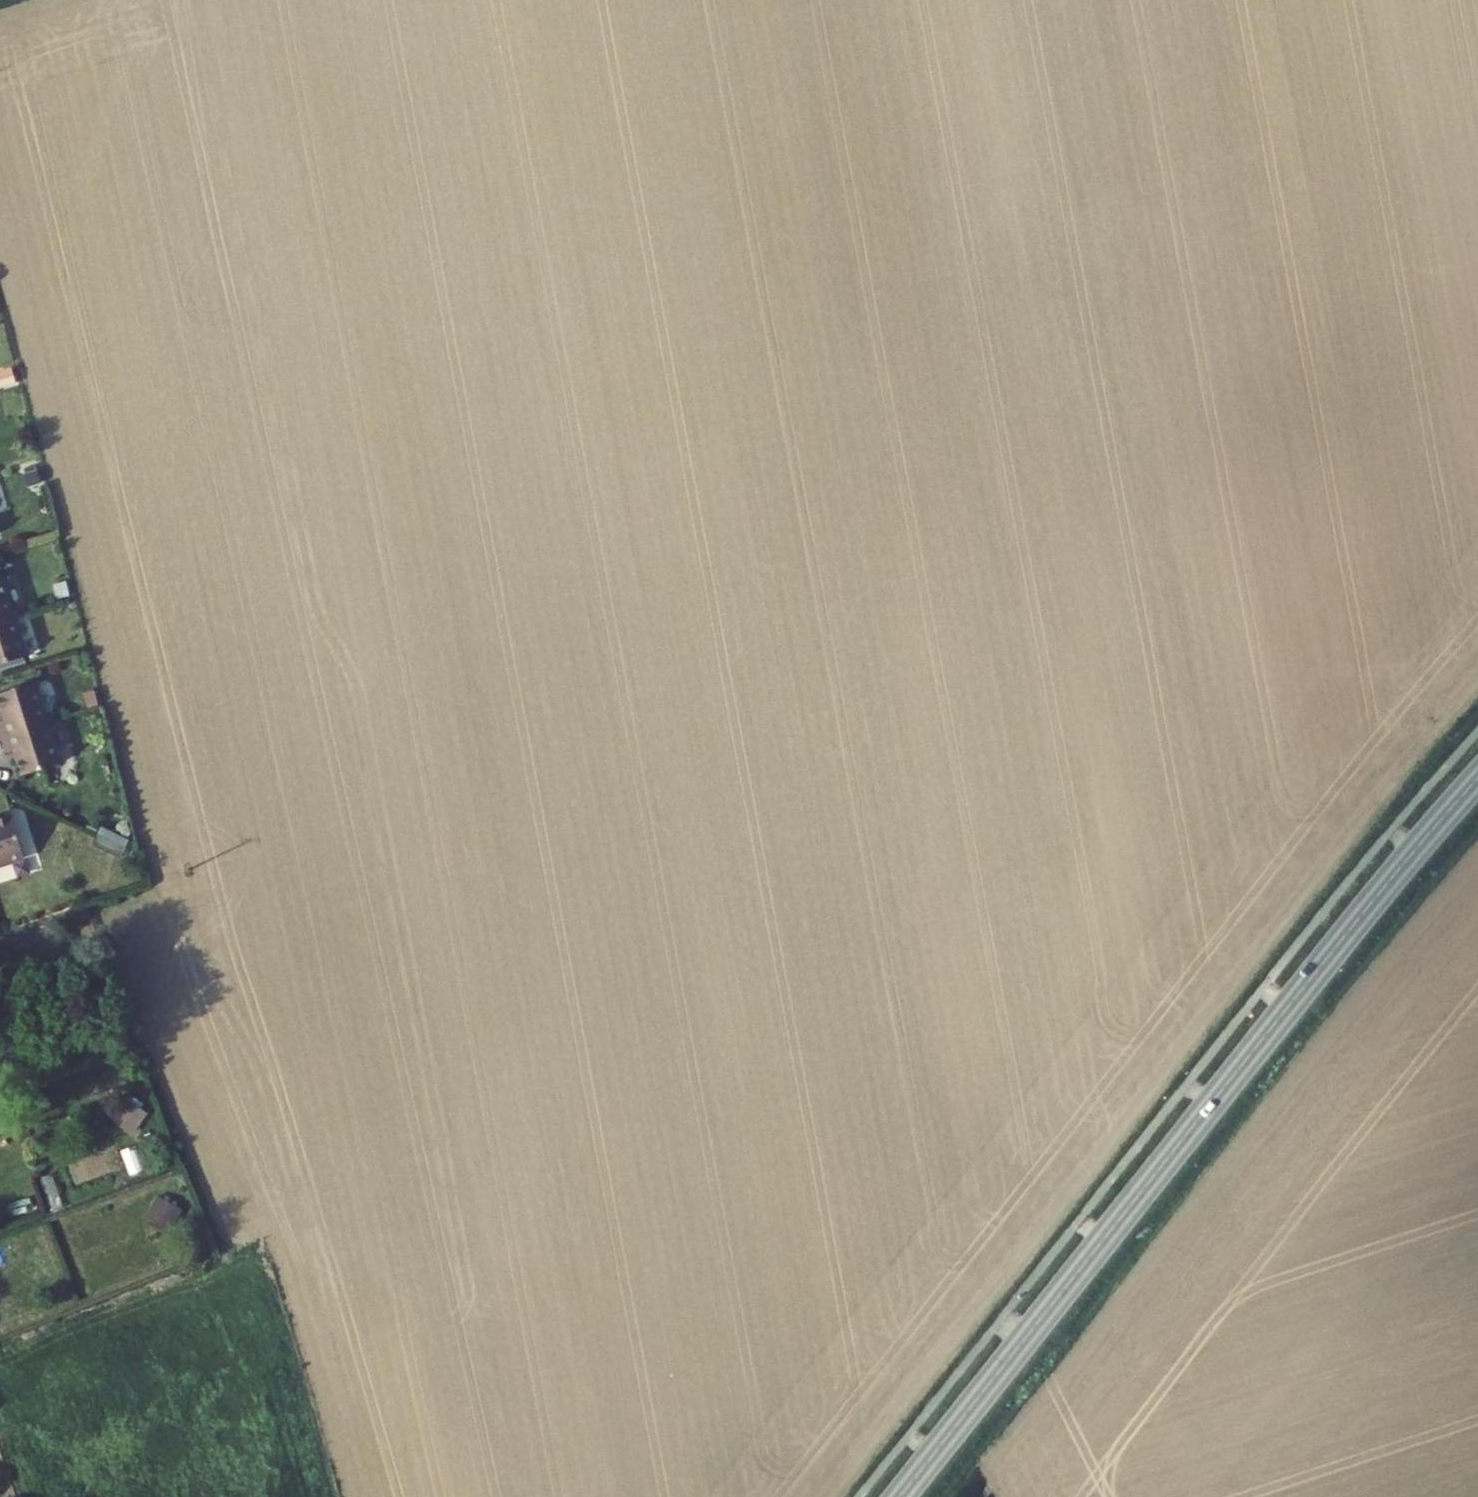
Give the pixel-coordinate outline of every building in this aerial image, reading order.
[(14,624),(1,584),(0,584),(0,629),(14,624)] [(0,629),(0,673),(27,664),(14,624),(0,629)] [(2,748),(48,735),(36,695),(0,705),(0,706),(7,731),(0,733),(0,741),(2,748)] [(48,735),(2,748),(7,764),(17,761),(24,786),(61,775),(48,735)] [(24,868),(12,828),(0,832),(0,876),(24,868)] [(124,1100),(115,1126),(136,1134),(146,1108),(124,1100)]
